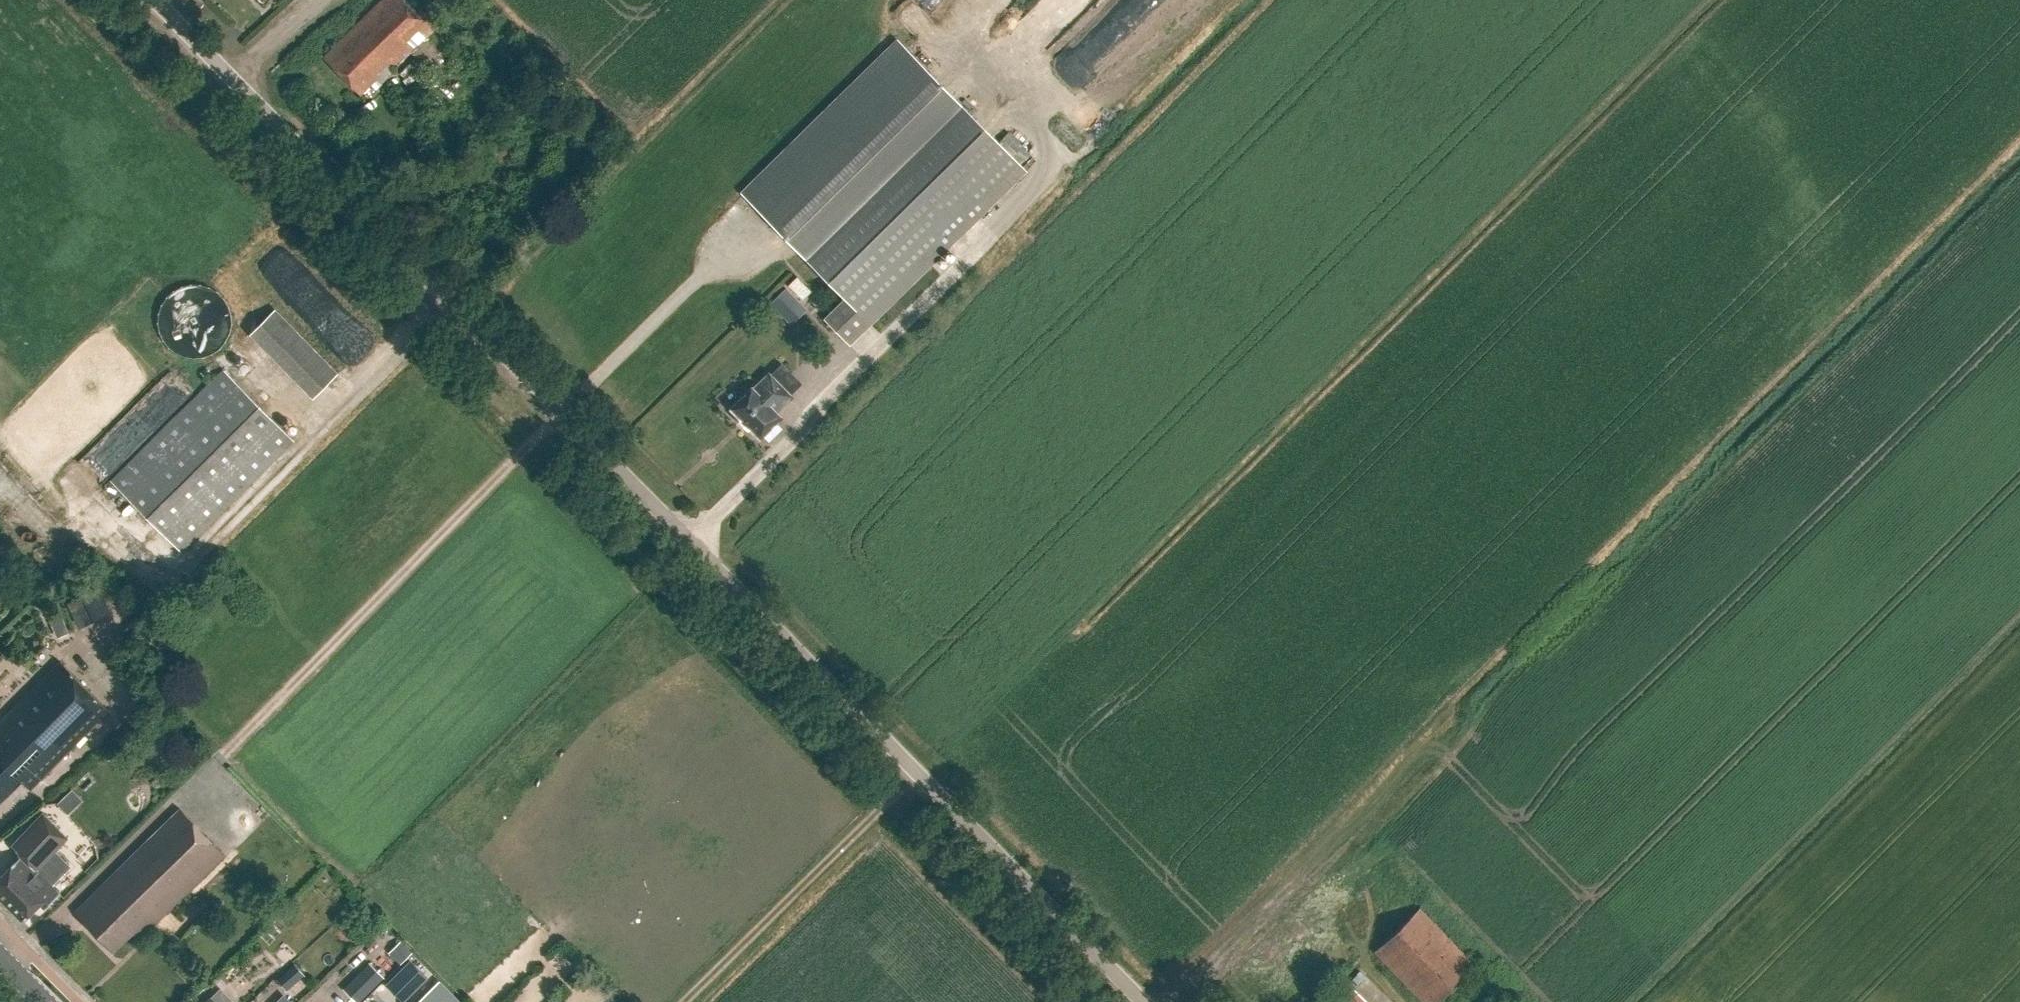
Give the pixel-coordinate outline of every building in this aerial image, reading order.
[(412,0),(383,0),(324,57),(361,95),(378,79),(382,83),(439,27),(412,0)] [(900,42),(744,195),(846,299),(825,319),(847,343),(1024,169),(900,42)] [(798,299),(787,288),(771,303),(782,315),(798,299)] [(282,308),(258,333),(323,396),(347,372),(282,308)] [(182,552),(294,441),(224,370),(111,481),(182,552)] [(754,389),(752,387),(730,408),(729,409),(740,420),(739,421),(748,430),(749,429),(760,440),(761,439),(760,439),(782,417),(777,412),(792,397),(769,373),(754,389)] [(74,618),(98,607),(91,592),(67,603),(74,618)] [(57,638),(68,634),(58,608),(47,613),(57,638)] [(12,792),(29,789),(31,791),(109,712),(61,662),(0,722),(0,803),(12,792)] [(226,856),(180,810),(76,911),(88,924),(108,945),(109,945),(114,950),(132,933),(136,938),(149,926),(151,929),(226,856)] [(19,858),(0,877),(0,899),(22,921),(40,904),(44,908),(60,893),(50,884),(59,876),(45,862),(67,839),(41,814),(11,846),(35,871),(33,873),(19,858)] [(1473,966),(1417,910),(1372,954),(1420,1001),(1436,1001),(1473,966)] [(344,931),(351,924),(343,916),(336,922),(344,931)] [(400,965),(412,953),(401,941),(388,953),(400,965)] [(286,968),(299,955),(287,943),(274,956),(286,968)] [(386,985),(403,1001),(427,978),(410,961),(386,985)] [(357,1001),(360,1001),(384,978),(369,962),(343,988),(357,1001)] [(286,991),(304,975),(295,964),(277,980),(286,991)] [(439,981),(418,1001),(460,1001),(439,981)] [(1365,1000),(1348,983),(1329,1001),(1364,1001),(1365,1000)]
